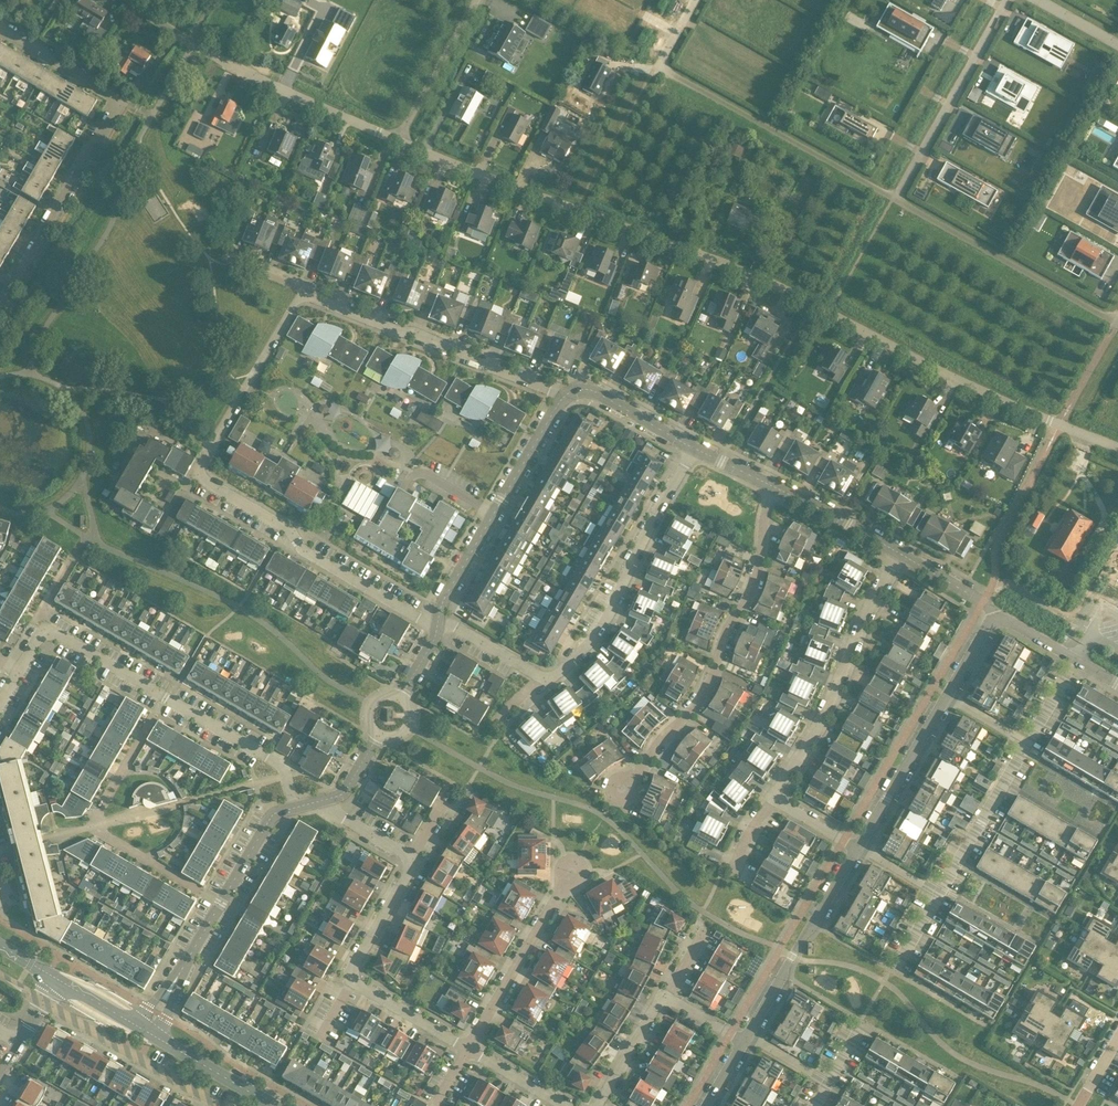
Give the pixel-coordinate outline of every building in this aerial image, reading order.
[(44,8),(53,13),(61,0),(49,0),(44,8)] [(95,6),(86,0),(81,0),(80,1),(79,1),(78,2),(79,3),(74,12),(85,19),(80,27),(87,31),(85,34),(101,44),(107,33),(98,28),(103,20),(107,13),(101,9),(95,6)] [(296,18),(303,6),(291,0),(284,0),(279,9),(296,18)] [(947,0),(934,0),(931,6),(940,11),(947,0)] [(924,24),(889,4),(879,22),(893,29),(890,35),(920,52),(927,41),(918,36),(924,24)] [(315,40),(305,58),(325,68),(332,55),(324,51),(329,42),(337,46),(345,32),(348,33),(356,17),(340,9),(332,24),(325,20),(318,34),(317,33),(314,40),(315,40)] [(287,49),(296,32),(287,28),(291,20),(284,16),(280,25),(282,26),(274,42),(287,49)] [(543,40),(551,26),(534,16),(526,31),(543,40)] [(505,22),(488,52),(508,64),(525,33),(505,22)] [(1023,28),(1022,27),(1013,43),(1026,50),(1027,48),(1030,49),(1030,50),(1035,53),(1035,52),(1038,54),(1041,49),(1043,45),(1051,50),(1049,53),(1060,60),(1064,53),(1067,55),(1072,46),(1073,47),(1074,45),(1058,36),(1057,39),(1049,35),(1051,32),(1032,22),(1031,22),(1032,23),(1028,31),(1027,32),(1022,30),(1023,28)] [(44,29),(37,26),(34,32),(41,35),(44,29)] [(14,52),(4,46),(0,53),(0,76),(14,52)] [(129,58),(124,56),(121,54),(113,67),(126,75),(129,69),(139,76),(151,57),(136,48),(129,58)] [(14,75),(25,58),(14,52),(0,76),(0,78),(3,80),(8,72),(14,75)] [(608,62),(598,57),(595,63),(594,63),(582,86),(584,88),(583,90),(592,95),(593,92),(597,95),(610,71),(605,68),(608,62)] [(25,58),(14,75),(21,79),(16,87),(20,90),(35,64),(25,58)] [(29,84),(35,87),(45,70),(35,64),(20,90),(24,92),(29,84)] [(992,83),(987,93),(1013,107),(1020,95),(1030,101),(1037,89),(1001,68),(995,78),(1000,80),(997,85),(992,83)] [(1117,81),(1117,69),(1115,68),(1108,81),(1116,85),(1117,81)] [(45,70),(35,87),(41,91),(36,100),(40,102),(55,76),(45,70)] [(495,75),(487,71),(481,81),(490,85),(495,75)] [(50,96),(56,100),(66,82),(55,76),(40,102),(45,104),(50,96)] [(141,84),(136,81),(130,89),(143,97),(150,85),(143,81),(141,84)] [(66,82),(56,100),(62,103),(57,112),(61,114),(76,89),(66,82)] [(469,125),(483,98),(463,87),(458,96),(460,97),(458,101),(456,100),(449,114),(469,125)] [(829,102),(832,95),(819,88),(815,94),(829,102)] [(70,108),(76,112),(86,95),(76,89),(61,114),(65,117),(70,108)] [(975,104),(979,98),(971,94),(967,99),(975,104)] [(76,112),(90,119),(93,121),(97,113),(92,110),(97,101),(86,95),(76,112)] [(233,112),(236,106),(223,100),(215,116),(212,114),(211,116),(212,116),(208,123),(215,126),(216,124),(219,118),(229,123),(227,128),(236,132),(242,120),(238,118),(239,115),(233,112)] [(1097,103),(1094,110),(1102,114),(1106,108),(1097,103)] [(541,129),(550,133),(561,110),(553,106),(541,129)] [(515,111),(509,108),(503,119),(509,122),(502,137),(517,145),(528,123),(513,115),(515,111)] [(866,148),(867,148),(877,129),(845,111),(836,128),(846,134),(849,129),(855,133),(852,137),(867,146),(866,148)] [(1017,139),(1000,129),(999,130),(992,126),(993,125),(975,115),(968,128),(969,128),(965,135),(981,144),(980,145),(999,156),(1005,145),(1012,149),(1017,139)] [(203,140),(209,128),(199,123),(193,136),(203,140)] [(52,141),(69,151),(75,140),(58,130),(49,125),(47,129),(55,134),(52,141)] [(273,157),(280,160),(281,158),(288,161),(288,160),(287,160),(296,140),(297,140),(297,139),(277,130),(276,131),(277,131),(268,151),(267,151),(267,152),(274,155),(273,157)] [(562,161),(571,144),(551,133),(541,152),(548,156),(549,154),(562,161)] [(727,154),(740,159),(747,140),(735,135),(727,154)] [(63,161),(69,151),(52,141),(48,147),(40,142),(37,146),(63,161)] [(322,145),(314,141),(308,157),(314,159),(315,162),(312,168),(327,174),(332,162),(326,160),(331,148),(329,148),(329,145),(324,143),(322,145)] [(953,147),(942,141),(938,148),(950,154),(953,147)] [(203,151),(189,143),(186,149),(199,156),(203,151)] [(63,161),(37,146),(35,150),(43,155),(40,161),(57,171),(63,161)] [(352,155),(352,157),(343,178),(349,181),(348,185),(350,186),(350,187),(351,189),(352,190),(354,190),(356,190),(357,189),(359,189),(360,187),(366,190),(372,175),(365,173),(370,161),(359,157),(352,155)] [(51,182),(57,171),(40,161),(36,167),(28,162),(25,167),(51,182)] [(335,178),(340,164),(334,161),(329,176),(335,178)] [(946,163),(937,180),(988,209),(997,192),(946,163)] [(51,182),(25,167),(23,171),(31,176),(28,182),(45,192),(51,182)] [(387,182),(380,198),(393,204),(396,197),(410,204),(415,192),(409,189),(413,179),(399,173),(394,185),(387,182)] [(38,203),(45,192),(28,182),(24,188),(16,183),(13,187),(22,192),(21,193),(38,203)] [(927,194),(918,188),(914,195),(924,200),(927,194)] [(427,197),(422,211),(432,215),(433,212),(449,219),(456,204),(451,202),(454,195),(439,189),(435,200),(427,197)] [(1103,189),(1096,200),(1099,202),(1091,217),(1110,228),(1112,225),(1117,229),(1117,197),(1103,189)] [(12,208),(29,218),(36,207),(19,197),(18,197),(10,192),(7,197),(16,202),(12,208)] [(326,197),(318,193),(313,206),(321,209),(326,197)] [(355,203),(347,221),(361,226),(369,209),(355,203)] [(767,233),(773,220),(734,204),(726,223),(750,233),(752,227),(767,233)] [(470,212),(468,215),(462,232),(471,236),(473,229),(489,235),(494,221),(491,219),(493,212),(479,206),(476,215),(470,212)] [(23,228),(29,218),(12,208),(9,214),(0,209),(0,214),(23,228)] [(253,249),(254,250),(264,224),(253,220),(255,214),(248,211),(242,225),(248,228),(242,242),(249,244),(250,246),(250,247),(251,248),(252,249),(253,249)] [(1039,212),(1031,227),(1038,231),(1046,217),(1039,212)] [(17,238),(23,228),(0,214),(0,220),(4,222),(0,228),(17,238)] [(274,228),(264,224),(254,250),(255,250),(256,250),(258,250),(259,250),(260,250),(261,249),(268,252),(274,238),(279,240),(280,240),(285,226),(286,223),(278,220),(274,228)] [(512,223),(506,237),(514,241),(513,243),(531,250),(540,229),(522,221),(520,226),(512,223)] [(352,223),(349,231),(355,234),(359,226),(352,223)] [(280,240),(279,240),(278,243),(285,246),(279,260),(292,265),(301,242),(293,239),(295,234),(293,233),(294,230),(285,226),(280,240)] [(11,249),(17,238),(0,228),(0,229),(0,242),(11,249)] [(545,250),(552,253),(552,254),(559,256),(562,264),(570,261),(572,262),(577,248),(574,247),(572,243),(573,240),(560,234),(560,235),(553,232),(545,250)] [(1070,232),(1057,255),(1101,280),(1114,257),(1070,232)] [(304,234),(301,242),(292,265),(304,270),(310,256),(316,258),(318,255),(317,255),(323,241),(304,234)] [(329,279),(339,254),(328,249),(331,241),(324,238),(323,241),(317,255),(318,255),(323,257),(318,271),(324,274),(325,275),(325,276),(326,277),(327,278),(328,279),(329,279)] [(418,240),(417,242),(413,240),(411,245),(422,249),(424,242),(418,240)] [(5,259),(11,249),(0,242),(0,256),(5,259)] [(616,267),(609,264),(613,254),(596,247),(592,259),(589,258),(585,268),(599,273),(596,281),(608,286),(616,267)] [(355,270),(360,256),(353,253),(351,258),(339,254),(329,279),(331,280),(332,280),(333,280),(335,280),(336,279),(337,279),(343,281),(349,267),(355,270)] [(367,294),(376,272),(366,268),(369,259),(360,256),(355,270),(353,273),(360,275),(354,289),(367,294)] [(636,274),(630,272),(625,284),(637,289),(639,283),(647,285),(649,279),(655,281),(659,270),(640,263),(636,274)] [(398,271),(399,268),(391,264),(388,270),(385,269),(383,275),(376,272),(367,294),(380,299),(385,285),(392,288),(393,285),(398,271)] [(405,309),(415,284),(407,280),(409,275),(398,271),(393,285),(399,287),(393,301),(400,304),(400,305),(401,306),(401,307),(403,308),(404,309),(405,309)] [(697,299),(690,296),(695,285),(678,278),(673,289),(676,290),(670,306),(677,309),(673,317),(687,323),(697,299)] [(563,303),(566,294),(571,283),(564,280),(559,291),(558,293),(552,290),(549,298),(563,303)] [(430,299),(436,286),(425,281),(422,287),(415,284),(405,309),(407,310),(409,310),(411,309),(412,309),(419,311),(424,297),(430,299)] [(619,284),(613,297),(621,300),(626,287),(619,284)] [(430,299),(429,302),(435,305),(429,319),(442,324),(451,301),(454,293),(436,286),(430,299)] [(536,304),(539,296),(523,290),(520,297),(536,304)] [(738,315),(730,312),(735,299),(718,292),(714,303),(718,305),(713,316),(720,319),(717,328),(730,333),(738,315)] [(468,314),(474,297),(466,294),(461,305),(451,301),(442,324),(455,329),(461,315),(467,318),(468,315),(468,314)] [(480,339),(490,313),(482,310),(484,305),(480,303),(482,300),(474,297),(468,314),(468,315),(474,317),(468,331),(475,333),(475,334),(475,335),(476,336),(477,337),(478,338),(479,339),(480,339)] [(511,315),(512,312),(505,309),(501,318),(490,313),(480,339),(481,339),(482,339),(484,339),(485,339),(486,339),(487,338),(494,341),(499,327),(505,329),(511,315)] [(753,356),(761,361),(776,335),(774,334),(777,328),(772,325),(774,322),(768,319),(770,316),(757,309),(747,327),(753,331),(750,337),(761,343),(753,356)] [(519,319),(511,315),(505,329),(504,332),(510,335),(505,349),(517,354),(526,331),(519,328),(521,323),(518,322),(519,319)] [(298,316),(286,337),(305,347),(303,351),(313,357),(315,355),(319,357),(320,355),(326,358),(328,356),(356,373),(368,353),(339,336),(341,333),(331,326),(329,329),(325,326),(324,328),(318,325),(316,327),(298,316)] [(530,323),(526,331),(517,354),(530,359),(536,345),(542,347),(543,344),(549,330),(540,327),(530,323)] [(652,336),(655,329),(649,326),(646,333),(652,336)] [(555,369),(565,343),(557,340),(559,334),(549,330),(543,344),(549,346),(544,360),(550,363),(550,364),(551,365),(552,366),(552,367),(553,367),(554,368),(555,369)] [(590,360),(602,367),(614,346),(604,341),(607,336),(599,331),(592,344),(597,347),(590,360)] [(562,368),(569,371),(574,356),(581,359),(586,345),(579,342),(577,347),(565,343),(555,369),(557,369),(559,369),(560,369),(562,368)] [(847,369),(841,365),(846,357),(828,345),(821,355),(827,358),(822,367),(830,373),(827,377),(838,384),(847,369)] [(623,352),(614,346),(602,367),(613,374),(621,361),(627,364),(634,351),(626,347),(623,352)] [(377,347),(365,367),(384,378),(382,382),(392,388),(394,386),(398,388),(399,386),(405,389),(407,387),(435,404),(447,384),(418,367),(420,364),(409,357),(408,360),(404,357),(403,359),(397,356),(395,358),(377,347)] [(719,350),(716,358),(723,361),(726,354),(719,350)] [(636,388),(649,367),(639,361),(642,356),(634,351),(627,364),(632,368),(625,381),(636,388)] [(760,377),(766,367),(759,363),(752,373),(760,377)] [(658,372),(649,367),(636,388),(648,395),(656,382),(661,385),(669,372),(661,367),(658,372)] [(671,408),(684,387),(674,382),(677,377),(669,372),(661,385),(667,388),(659,401),(671,408)] [(883,392),(889,381),(880,376),(881,375),(877,372),(876,374),(872,372),(863,389),(856,384),(848,398),(856,402),(857,399),(874,408),(880,398),(882,400),(885,393),(883,392)] [(315,378),(312,383),(319,387),(321,382),(315,378)] [(456,378),(444,398),(463,409),(461,413),(471,419),(473,417),(477,419),(478,417),(484,420),(486,418),(514,435),(526,415),(497,398),(499,395),(488,388),(487,391),(483,388),(482,390),(476,387),(474,389),(456,378)] [(707,425),(708,426),(722,402),(715,398),(719,390),(709,384),(705,389),(706,390),(700,400),(705,403),(698,416),(704,419),(704,420),(704,421),(705,422),(705,423),(706,424),(707,425)] [(690,391),(684,387),(671,408),(683,415),(691,402),(697,406),(700,400),(706,390),(705,389),(698,385),(696,388),(693,386),(690,391)] [(922,439),(935,417),(928,414),(933,405),(919,397),(914,406),(910,404),(904,415),(915,421),(909,432),(922,439)] [(733,408),(722,402),(708,426),(709,426),(711,427),(713,427),(715,426),(722,430),(729,417),(735,420),(744,404),(737,400),(733,408)] [(339,416),(343,405),(333,402),(329,413),(339,416)] [(391,414),(398,418),(400,413),(394,409),(391,414)] [(757,454),(771,431),(760,424),(765,417),(758,412),(749,428),(754,432),(747,445),(753,448),(753,450),(754,451),(754,452),(755,453),(756,454),(757,454)] [(427,427),(433,418),(424,413),(419,421),(427,427)] [(571,426),(587,435),(593,425),(597,427),(600,421),(589,414),(585,420),(577,415),(571,426)] [(433,418),(427,427),(436,432),(442,423),(433,418)] [(960,418),(948,439),(959,445),(958,447),(969,453),(980,433),(970,427),(971,425),(960,418)] [(223,440),(232,446),(245,425),(235,419),(223,440)] [(580,446),(587,435),(571,426),(565,437),(580,446)] [(778,435),(771,431),(757,454),(758,455),(759,455),(761,456),(762,456),(764,455),(770,459),(778,446),(784,449),(786,446),(785,446),(793,433),(787,429),(785,432),(781,430),(778,435)] [(627,430),(620,440),(628,445),(635,434),(627,430)] [(783,462),(795,469),(807,448),(801,444),(804,439),(801,438),(803,435),(795,430),(793,433),(785,446),(786,446),(791,449),(783,462)] [(997,435),(984,459),(986,463),(989,465),(993,464),(1003,469),(1000,474),(1014,481),(1025,461),(1012,454),(1017,446),(997,435)] [(375,439),(378,452),(392,449),(390,436),(375,439)] [(574,456),(580,446),(565,437),(558,447),(574,456)] [(164,462),(173,447),(163,441),(161,445),(151,439),(145,450),(140,447),(128,468),(146,479),(152,468),(150,466),(155,457),(164,462)] [(470,445),(477,449),(479,444),(472,440),(470,445)] [(283,458),(278,467),(254,453),(256,451),(242,443),(236,452),(230,449),(227,454),(233,458),(228,468),(241,475),(242,473),(267,487),(268,486),(269,487),(271,488),(270,489),(295,504),(293,506),(307,514),(312,504),(319,508),(322,503),(325,504),(329,498),(319,492),(321,489),(308,481),(307,483),(296,477),(301,469),(283,458)] [(876,458),(879,451),(871,446),(867,453),(876,458)] [(174,471),(184,454),(173,447),(164,462),(163,465),(174,471)] [(568,467),(574,456),(558,447),(552,458),(568,467)] [(632,462),(639,466),(654,475),(661,465),(653,460),(656,453),(645,447),(641,453),(638,451),(632,462)] [(817,454),(807,448),(795,469),(807,476),(815,463),(820,466),(828,453),(820,449),(817,454)] [(828,453),(820,466),(826,470),(818,483),(830,490),(847,461),(848,459),(840,454),(839,456),(830,451),(828,453)] [(174,471),(184,478),(195,460),(184,454),(174,471)] [(611,455),(608,462),(612,464),(616,458),(611,455)] [(916,459),(910,456),(906,463),(912,466),(916,459)] [(574,470),(568,467),(552,458),(546,468),(568,481),(574,470)] [(857,466),(847,461),(830,490),(842,497),(850,484),(855,487),(863,474),(855,469),(857,466)] [(617,467),(612,464),(608,462),(605,467),(609,470),(609,469),(614,472),(617,467)] [(648,486),(654,475),(639,466),(632,462),(626,472),(632,476),(648,486)] [(877,464),(871,474),(882,481),(888,471),(877,464)] [(139,490),(146,479),(128,468),(115,489),(120,492),(114,502),(124,508),(121,512),(132,518),(140,503),(131,498),(137,488),(139,490)] [(562,491),(568,481),(546,468),(540,479),(556,488),(562,491)] [(592,472),(588,479),(593,481),(597,475),(592,472)] [(642,496),(648,486),(632,476),(626,487),(634,491),(642,496)] [(556,488),(540,479),(534,489),(550,498),(556,488)] [(384,498),(356,481),(342,505),(365,518),(362,524),(353,538),(401,566),(400,569),(419,580),(420,577),(423,579),(434,560),(429,557),(433,551),(435,552),(459,513),(444,504),(441,509),(437,506),(434,511),(397,489),(376,526),(370,522),(384,498)] [(386,482),(379,493),(389,499),(395,488),(386,482)] [(917,506),(889,490),(883,487),(882,488),(874,484),(864,500),(872,505),(871,507),(905,527),(906,525),(911,528),(913,526),(914,528),(922,515),(920,513),(921,511),(916,508),(917,506)] [(634,491),(626,487),(620,497),(636,507),(642,496),(634,491)] [(544,509),(550,498),(534,489),(528,499),(527,498),(527,499),(544,509)] [(170,491),(164,500),(169,503),(175,494),(170,491)] [(176,518),(186,500),(180,497),(158,534),(165,538),(176,518)] [(583,504),(588,506),(591,500),(587,497),(583,504)] [(620,497),(614,508),(630,517),(636,507),(620,497)] [(550,512),(544,509),(527,499),(521,510),(544,523),(550,512)] [(197,507),(186,500),(176,518),(187,524),(197,507)] [(140,503),(132,518),(142,525),(153,507),(142,501),(140,503)] [(153,507),(142,525),(153,531),(164,513),(153,507)] [(207,513),(197,507),(187,524),(197,531),(207,513)] [(608,518),(624,528),(630,517),(614,508),(608,518)] [(538,533),(544,523),(521,510),(515,520),(538,533)] [(1037,530),(1044,517),(1035,511),(1027,524),(1037,530)] [(1069,565),(1092,525),(1068,511),(1045,551),(1069,565)] [(207,537),(218,519),(207,513),(197,531),(207,537)] [(920,536),(948,552),(954,556),(955,554),(963,559),(973,542),(965,537),(966,535),(932,515),(931,517),(925,514),(924,516),(922,515),(914,528),(916,529),(915,531),(921,534),(920,536)] [(672,521),(668,528),(688,539),(693,529),(698,532),(702,524),(690,517),(686,523),(676,517),(673,522),(672,521)] [(602,529),(618,538),(624,528),(608,518),(602,529)] [(228,525),(218,519),(207,537),(218,543),(228,525)] [(538,533),(515,520),(514,521),(515,521),(509,531),(532,544),(538,533)] [(975,521),(969,531),(980,537),(986,528),(975,521)] [(0,522),(0,543),(5,545),(10,525),(0,522)] [(785,533),(782,539),(803,550),(812,531),(794,523),(794,522),(789,527),(785,533)] [(555,530),(559,532),(563,535),(563,534),(564,534),(567,528),(559,524),(555,530)] [(228,549),(238,531),(228,525),(218,543),(228,549)] [(612,548),(618,538),(602,529),(596,525),(589,536),(595,540),(596,539),(612,549),(612,548)] [(567,528),(564,534),(568,537),(569,537),(570,538),(573,531),(567,528)] [(682,549),(688,539),(668,528),(664,534),(665,535),(662,540),(672,546),(669,552),(682,559),(686,552),(682,549)] [(249,537),(238,531),(228,549),(238,555),(249,537)] [(525,554),(532,544),(509,531),(503,541),(525,554)] [(568,537),(564,534),(563,534),(563,535),(560,540),(565,543),(568,537)] [(719,536),(716,543),(728,548),(731,541),(719,536)] [(249,561),(259,543),(249,537),(238,555),(249,561)] [(837,537),(833,543),(846,550),(849,544),(837,537)] [(44,538),(37,549),(55,559),(61,549),(44,538)] [(606,560),(612,549),(596,539),(595,540),(589,550),(597,554),(606,560)] [(794,568),(803,550),(782,539),(779,546),(777,553),(775,560),(776,560),(794,568)] [(519,565),(525,554),(503,541),(497,552),(519,565)] [(556,544),(552,541),(548,548),(553,550),(556,544)] [(270,549),(259,543),(249,561),(259,567),(270,549)] [(563,548),(558,546),(555,552),(559,554),(563,548)] [(606,560),(597,554),(589,550),(589,551),(584,548),(579,557),(584,560),(583,560),(600,570),(606,560)] [(37,549),(31,559),(49,569),(55,559),(37,549)] [(519,565),(497,552),(491,562),(507,572),(513,575),(519,565)] [(652,559),(649,566),(670,575),(674,565),(679,567),(682,559),(669,552),(666,559),(655,554),(653,560),(652,559)] [(265,570),(276,577),(286,559),(275,553),(265,570)] [(718,571),(739,581),(740,579),(742,573),(744,568),(745,561),(744,560),(744,561),(726,553),(718,571)] [(842,573),(861,584),(865,578),(864,577),(867,572),(857,566),(861,560),(848,553),(843,560),(848,563),(842,573)] [(543,556),(539,562),(544,565),(547,559),(543,556)] [(703,564),(708,566),(711,559),(706,557),(703,564)] [(31,559),(25,569),(43,580),(49,569),(31,559)] [(296,565),(286,559),(276,577),(286,583),(296,565)] [(546,567),(551,569),(555,563),(550,560),(546,567)] [(599,571),(600,570),(583,560),(577,571),(593,580),(599,570),(599,571)] [(501,582),(507,572),(491,562),(485,573),(501,582)] [(540,572),(544,565),(539,562),(535,569),(540,572)] [(307,571),(296,565),(286,583),(296,589),(307,571)] [(667,582),(670,575),(649,566),(646,573),(647,574),(644,579),(655,584),(653,590),(666,596),(671,598),(674,590),(670,588),(672,584),(667,582)] [(551,569),(546,567),(543,572),(547,575),(551,569)] [(593,580),(577,571),(571,567),(565,578),(571,581),(579,586),(587,591),(593,580)] [(25,569),(19,580),(37,590),(43,580),(25,569)] [(805,569),(801,578),(809,582),(813,573),(805,569)] [(317,577),(307,571),(296,589),(307,595),(317,577)] [(729,597),(731,594),(735,590),(737,586),(739,581),(718,571),(710,590),(728,598),(727,598),(728,599),(729,597)] [(494,593),(501,582),(485,573),(478,583),(494,593)] [(784,602),(787,594),(792,583),(769,573),(768,573),(767,578),(766,583),(764,588),(763,593),(784,602)] [(853,596),(854,594),(856,590),(858,591),(861,584),(842,573),(838,579),(834,576),(826,589),(839,596),(843,590),(853,596)] [(328,583),(317,577),(307,595),(317,601),(328,583)] [(527,584),(532,586),(535,580),(531,577),(527,584)] [(19,580),(13,590),(31,600),(37,590),(19,580)] [(534,588),(538,590),(542,584),(538,581),(534,588)] [(565,592),(581,601),(587,591),(579,586),(571,581),(565,592)] [(338,589),(328,583),(317,601),(328,607),(338,589)] [(488,603),(494,593),(478,583),(472,594),(488,603)] [(701,587),(694,583),(691,590),(698,593),(701,587)] [(75,591),(65,584),(54,602),(65,608),(75,591)] [(532,586),(527,584),(524,589),(528,592),(532,586)] [(1068,586),(1060,599),(1067,603),(1075,590),(1068,586)] [(348,595),(338,589),(328,607),(338,613),(348,595)] [(692,598),(695,592),(689,589),(686,596),(692,598)] [(839,596),(826,589),(821,603),(825,605),(823,612),(844,620),(847,613),(845,613),(848,607),(837,603),(839,596)] [(13,590),(7,600),(25,611),(31,600),(13,590)] [(633,603),(654,612),(658,602),(663,604),(666,596),(653,590),(650,596),(639,591),(637,597),(636,596),(633,603)] [(924,590),(922,594),(914,608),(935,620),(946,603),(945,602),(943,606),(923,594),(925,590),(924,590)] [(65,608),(75,615),(86,597),(75,591),(65,608)] [(565,592),(563,594),(559,602),(575,612),(581,601),(565,592)] [(784,602),(763,593),(762,595),(760,598),(760,599),(758,602),(756,606),(753,609),(752,611),(753,611),(776,621),(784,602)] [(494,607),(488,603),(472,594),(466,605),(474,609),(471,616),(482,622),(486,616),(488,617),(494,607)] [(137,604),(140,598),(134,595),(131,600),(137,604)] [(359,602),(348,595),(338,613),(349,619),(359,602)] [(548,608),(553,598),(547,595),(541,604),(548,608)] [(75,615),(86,621),(96,603),(86,597),(75,615)] [(372,613),(376,605),(364,598),(354,615),(361,619),(367,610),(372,613)] [(515,604),(519,607),(523,601),(518,598),(515,604)] [(7,600),(1,611),(19,621),(25,611),(7,600)] [(575,612),(559,602),(553,613),(568,622),(575,612)] [(86,621),(96,627),(106,609),(96,603),(86,621)] [(649,623),(654,612),(633,603),(630,610),(631,611),(628,616),(639,621),(636,628),(649,635),(654,625),(649,623)] [(693,622),(714,631),(715,628),(716,626),(718,624),(719,622),(720,620),(722,617),(725,613),(724,613),(701,603),(697,612),(694,611),(692,612),(688,620),(693,622)] [(935,620),(914,608),(906,622),(927,635),(935,620)] [(96,627),(106,633),(117,615),(106,609),(96,627)] [(554,628),(562,633),(568,622),(553,613),(547,609),(541,620),(554,628)] [(19,621),(1,611),(0,613),(0,624),(13,632),(19,621)] [(844,620),(823,612),(820,619),(815,617),(811,629),(825,634),(827,628),(838,633),(840,627),(841,627),(844,620)] [(403,636),(406,632),(410,625),(391,614),(384,625),(403,636)] [(106,633),(117,639),(127,621),(117,615),(106,633)] [(540,634),(556,643),(562,633),(554,628),(541,620),(534,630),(540,634)] [(117,639),(127,645),(137,627),(127,621),(117,639)] [(713,633),(714,631),(693,622),(685,641),(708,651),(709,649),(709,646),(710,644),(710,641),(711,639),(712,636),(713,633)] [(740,637),(737,643),(759,652),(762,644),(769,647),(774,636),(775,637),(778,630),(760,622),(757,629),(749,626),(749,625),(748,625),(744,631),(740,637)] [(927,635),(906,622),(897,637),(919,649),(927,635)] [(6,642),(13,632),(0,624),(0,639),(6,642)] [(348,650),(359,631),(348,625),(337,644),(348,650)] [(382,638),(393,644),(397,647),(403,636),(384,625),(378,635),(378,636),(382,638)] [(127,645),(137,651),(148,633),(137,627),(127,645)] [(614,638),(632,651),(639,641),(643,644),(649,635),(636,628),(632,634),(622,627),(619,632),(618,632),(614,638)] [(825,634),(811,629),(808,637),(812,639),(808,649),(829,658),(832,651),(831,650),(833,645),(822,640),(825,634)] [(556,643),(540,634),(534,630),(528,640),(527,639),(523,646),(538,655),(542,649),(550,654),(556,643)] [(358,656),(369,637),(359,631),(348,650),(358,656)] [(358,656),(369,663),(371,659),(380,664),(382,663),(393,644),(382,638),(378,636),(378,635),(372,632),(369,637),(358,656)] [(137,651),(148,657),(158,639),(148,633),(137,651)] [(999,648),(1019,659),(1025,649),(1013,642),(1015,639),(1014,639),(1014,640),(1006,635),(999,648)] [(919,649),(897,637),(889,651),(910,663),(919,649)] [(638,654),(632,651),(614,638),(609,644),(610,645),(607,650),(617,657),(612,663),(627,676),(624,673),(630,663),(632,664),(638,654)] [(148,657),(158,663),(168,645),(158,639),(148,657)] [(751,671),(759,652),(737,643),(735,650),(733,657),(732,664),(732,663),(751,671)] [(158,663),(168,669),(179,651),(168,645),(158,663)] [(1013,670),(1013,669),(1019,659),(999,648),(993,658),(1013,670)] [(796,666),(810,672),(812,666),(823,670),(825,664),(827,665),(829,658),(808,649),(804,660),(799,658),(796,666)] [(189,657),(179,651),(168,669),(179,675),(189,657)] [(910,663),(889,651),(880,665),(902,678),(910,663)] [(452,664),(471,676),(478,665),(459,654),(452,664)] [(671,674),(690,687),(694,680),(697,674),(699,667),(698,667),(681,657),(671,674)] [(70,679),(76,669),(57,658),(51,668),(70,679)] [(1013,670),(993,658),(989,665),(992,667),(990,670),(1010,682),(1016,671),(1013,669),(1013,670)] [(619,684),(627,676),(612,663),(607,668),(599,660),(594,664),(593,663),(588,668),(604,685),(610,692),(619,684)] [(186,680),(197,686),(208,668),(197,662),(186,680)] [(446,675),(450,678),(461,684),(465,686),(471,676),(452,664),(446,675)] [(792,686),(813,696),(816,689),(815,689),(817,683),(807,678),(810,672),(796,666),(792,664),(788,672),(797,676),(792,686)] [(902,678),(880,665),(872,679),(893,692),(902,678)] [(45,678),(64,690),(70,679),(51,668),(45,678)] [(197,686),(208,692),(218,674),(208,668),(197,686)] [(595,693),(604,685),(588,668),(582,673),(583,674),(579,679),(587,687),(582,692),(591,704),(599,697),(595,693)] [(1004,692),(1010,682),(990,670),(984,680),(1004,692)] [(495,697),(505,681),(492,673),(488,681),(493,684),(487,693),(495,697)] [(208,692),(218,698),(228,680),(218,674),(208,692)] [(686,692),(690,687),(671,674),(660,692),(677,702),(677,703),(682,698),(686,692)] [(764,677),(760,685),(764,687),(768,679),(764,677)] [(45,678),(39,689),(58,700),(64,690),(45,678)] [(457,714),(468,695),(458,690),(461,684),(450,678),(439,696),(440,699),(448,704),(446,708),(457,714)] [(718,690),(717,693),(714,698),(734,709),(744,691),(723,679),(723,678),(722,678),(721,682),(720,685),(719,689),(718,690)] [(893,692),(872,679),(864,694),(885,706),(893,692)] [(218,698),(228,704),(239,686),(228,680),(218,698)] [(646,690),(651,683),(647,680),(642,687),(646,690)] [(998,703),(1004,692),(984,680),(978,690),(978,691),(996,701),(996,702),(998,703)] [(577,692),(582,686),(576,681),(571,687),(577,692)] [(1027,692),(1031,694),(1034,689),(1026,684),(1023,690),(1027,692)] [(1072,705),(1082,711),(1093,691),(1083,685),(1072,705)] [(228,704),(239,710),(249,692),(239,686),(228,704)] [(759,696),(762,689),(754,686),(751,692),(759,696)] [(813,696),(792,686),(787,697),(782,695),(779,702),(792,709),(795,703),(806,708),(808,702),(809,703),(813,696)] [(583,710),(591,704),(582,692),(576,696),(569,687),(564,690),(563,689),(557,694),(571,712),(580,705),(583,710)] [(39,689),(33,699),(52,710),(58,700),(39,689)] [(978,691),(978,690),(977,689),(970,700),(990,712),(996,702),(996,701),(978,691)] [(1103,697),(1093,691),(1082,711),(1092,716),(1103,697)] [(239,710),(249,716),(259,699),(249,692),(239,710)] [(561,719),(571,712),(557,694),(551,698),(552,699),(547,703),(554,712),(548,717),(558,728),(564,723),(561,719)] [(885,706),(864,694),(855,708),(877,721),(885,706)] [(478,701),(468,695),(457,714),(467,720),(478,701)] [(1101,722),(1113,703),(1103,697),(1092,716),(1101,722)] [(126,698),(120,709),(139,720),(145,709),(126,698)] [(734,709),(714,698),(713,700),(711,703),(710,705),(706,710),(703,712),(701,714),(702,714),(724,727),(734,709)] [(33,699),(27,710),(46,721),(52,710),(33,699)] [(249,716),(259,722),(270,705),(259,699),(249,716)] [(478,727),(489,708),(478,701),(467,720),(478,727)] [(648,702),(635,717),(652,732),(654,729),(656,728),(658,725),(660,724),(664,721),(668,718),(667,718),(648,702)] [(792,709),(779,702),(775,709),(779,712),(773,722),(793,733),(797,727),(796,726),(799,721),(789,715),(792,709)] [(1113,703),(1101,722),(1111,728),(1117,716),(1117,706),(1113,703)] [(259,722),(270,728),(280,711),(270,705),(259,722)] [(300,732),(311,713),(300,706),(289,726),(300,732)] [(877,721),(855,708),(847,722),(868,735),(877,721)] [(120,709),(114,719),(133,730),(139,720),(120,709)] [(27,710),(21,720),(40,731),(46,721),(27,710)] [(291,717),(280,711),(270,728),(280,735),(291,717)] [(71,713),(67,719),(73,723),(76,716),(71,713)] [(310,738),(321,719),(311,713),(300,732),(310,738)] [(549,737),(558,728),(548,717),(543,722),(535,713),(531,717),(530,716),(524,722),(540,738),(545,733),(549,737)] [(649,735),(652,732),(635,717),(621,732),(640,749),(640,750),(641,747),(643,745),(644,743),(645,741),(647,739),(649,735)] [(956,728),(976,740),(982,729),(963,717),(956,728)] [(114,719),(108,729),(127,740),(133,730),(114,719)] [(317,749),(328,755),(339,737),(338,734),(330,729),(332,725),(321,719),(310,738),(320,744),(317,749)] [(21,720),(15,730),(34,742),(40,731),(21,720)] [(168,728),(158,722),(147,741),(157,747),(168,728)] [(532,746),(540,738),(524,722),(519,727),(520,728),(515,732),(523,741),(519,745),(529,756),(535,750),(532,746)] [(601,722),(596,727),(600,732),(605,727),(601,722)] [(759,736),(772,744),(775,739),(785,744),(788,739),(789,740),(793,733),(773,722),(768,732),(763,729),(759,736)] [(868,735),(847,722),(838,737),(860,749),(868,735)] [(85,730),(85,729),(81,727),(78,732),(88,738),(90,734),(85,730)] [(179,734),(168,728),(157,747),(168,753),(179,734)] [(681,743),(699,758),(712,741),(696,729),(696,728),(693,731),(692,732),(690,733),(688,735),(685,738),(684,740),(683,741),(681,743)] [(967,748),(970,750),(976,740),(956,728),(950,738),(967,748)] [(108,729),(102,739),(121,750),(127,740),(108,729)] [(728,729),(723,738),(730,741),(735,733),(728,729)] [(1085,733),(1092,737),(1095,734),(1087,729),(1085,733)] [(26,751),(26,752),(27,753),(34,742),(15,730),(9,740),(9,741),(26,751)] [(285,733),(280,741),(275,750),(288,757),(292,749),(287,747),(292,737),(285,733)] [(168,753),(178,759),(189,740),(179,734),(168,753)] [(752,756),(771,768),(775,762),(774,762),(777,756),(768,750),(772,744),(759,736),(755,734),(751,741),(758,746),(752,756)] [(961,758),(967,748),(950,738),(947,736),(941,746),(961,758)] [(860,749),(838,737),(830,751),(851,764),(860,749)] [(1041,758),(1051,764),(1062,744),(1052,738),(1041,758)] [(26,836),(34,835),(35,835),(40,834),(48,833),(48,828),(41,828),(41,827),(41,826),(41,825),(41,823),(42,822),(42,821),(42,820),(43,819),(44,818),(44,817),(45,816),(46,815),(47,815),(48,814),(49,813),(47,804),(34,807),(21,760),(21,759),(26,752),(26,751),(9,741),(9,740),(7,739),(0,750),(0,794),(10,831),(8,832),(7,831),(10,839),(11,839),(20,838),(20,836),(26,835),(26,836)] [(102,739),(96,749),(115,761),(121,750),(102,739)] [(580,739),(572,745),(575,749),(584,743),(580,739)] [(609,739),(592,751),(606,769),(610,766),(615,764),(620,761),(621,760),(625,759),(624,758),(609,739)] [(199,746),(189,740),(178,759),(188,765),(199,746)] [(687,774),(699,758),(681,743),(678,747),(675,752),(673,756),(672,759),(670,762),(671,762),(687,774)] [(1072,750),(1062,744),(1051,764),(1061,769),(1072,750)] [(188,765),(199,771),(210,752),(199,746),(188,765)] [(961,758),(941,746),(935,756),(937,757),(936,758),(958,770),(964,760),(961,758)] [(307,757),(326,769),(332,758),(328,755),(317,749),(313,747),(307,757)] [(96,749),(90,760),(109,771),(115,761),(96,749)] [(1061,769),(1070,775),(1082,756),(1072,750),(1061,769)] [(605,771),(606,769),(592,751),(576,764),(592,784),(591,784),(592,784),(593,783),(595,780),(597,778),(599,776),(601,774),(602,773),(605,771)] [(851,764),(830,751),(822,765),(843,778),(851,764)] [(220,758),(210,752),(199,771),(209,778),(220,758)] [(771,768),(752,756),(745,765),(741,762),(736,769),(748,778),(752,772),(762,779),(765,774),(766,775),(771,768)] [(1092,761),(1082,756),(1070,775),(1080,781),(1092,761)] [(307,757),(300,768),(319,779),(326,769),(307,757)] [(231,765),(220,758),(209,778),(220,784),(231,765)] [(708,763),(713,767),(717,761),(713,758),(708,763)] [(930,768),(955,783),(961,772),(958,770),(936,758),(930,768)] [(90,760),(84,770),(103,781),(109,771),(90,760)] [(1080,781),(1090,786),(1101,767),(1092,761),(1080,781)] [(843,778),(822,765),(813,780),(835,792),(843,778)] [(996,765),(992,771),(997,774),(1001,768),(996,765)] [(1111,773),(1101,767),(1090,786),(1100,792),(1111,773)] [(955,783),(930,768),(924,779),(926,780),(926,779),(949,793),(955,783)] [(385,789),(396,795),(399,790),(409,796),(420,777),(409,770),(407,774),(398,769),(396,770),(385,789)] [(748,778),(736,769),(728,779),(732,782),(728,788),(746,802),(750,796),(749,795),(753,791),(744,783),(748,778)] [(103,781),(84,770),(78,780),(97,791),(103,781)] [(45,772),(39,782),(43,784),(49,775),(45,772)] [(1111,773),(1100,792),(1109,798),(1117,783),(1117,777),(1111,773)] [(647,794),(667,804),(676,785),(654,775),(654,774),(653,774),(652,778),(652,780),(651,782),(650,786),(649,789),(649,790),(647,794)] [(975,780),(989,788),(992,782),(978,774),(975,780)] [(420,777),(409,796),(419,802),(430,783),(420,777)] [(691,783),(696,787),(700,782),(694,778),(691,783)] [(862,779),(857,787),(863,790),(868,782),(862,779)] [(926,779),(926,780),(920,790),(940,801),(946,805),(952,794),(949,793),(926,779)] [(78,780),(71,791),(91,802),(97,791),(78,780)] [(835,792),(813,780),(803,798),(805,795),(826,806),(824,810),(835,792)] [(985,795),(989,788),(975,780),(971,786),(985,795)] [(129,808),(129,809),(148,802),(149,808),(177,801),(177,800),(170,802),(167,794),(169,793),(168,792),(167,790),(166,789),(164,788),(163,787),(161,786),(160,785),(158,784),(157,784),(155,783),(154,783),(152,783),(150,783),(148,783),(147,784),(145,784),(143,785),(142,786),(140,787),(139,788),(138,789),(136,790),(135,791),(134,793),(133,795),(133,796),(132,798),(134,798),(133,806),(129,808)] [(430,783),(419,802),(430,808),(441,789),(430,783)] [(1109,798),(1117,803),(1117,783),(1109,798)] [(374,797),(393,808),(400,797),(396,795),(385,789),(381,786),(374,797)] [(181,787),(177,789),(182,799),(187,797),(181,787)] [(709,802),(722,811),(727,805),(736,812),(740,807),(741,808),(746,802),(728,788),(721,797),(713,791),(706,800),(709,802)] [(914,800),(934,812),(940,801),(920,790),(914,800)] [(86,809),(88,810),(92,803),(91,802),(71,791),(62,807),(56,804),(51,805),(53,812),(54,812),(55,812),(57,812),(58,813),(59,813),(60,813),(61,814),(62,814),(63,815),(64,816),(65,817),(65,818),(83,817),(83,816),(82,816),(86,809)] [(659,822),(667,804),(647,794),(646,796),(645,798),(643,801),(642,803),(639,806),(637,810),(635,811),(636,812),(659,822)] [(963,801),(977,809),(980,803),(966,795),(963,801)] [(494,812),(491,811),(495,803),(484,796),(480,803),(474,800),(468,810),(473,814),(468,819),(485,832),(490,826),(486,824),(494,812)] [(1007,816),(1017,821),(1028,802),(1018,796),(1007,816)] [(374,797),(368,808),(387,819),(393,808),(374,797)] [(682,799),(678,807),(683,810),(688,801),(682,799)] [(914,800),(908,810),(928,822),(934,812),(914,800)] [(218,812),(237,823),(243,812),(224,801),(218,812)] [(973,815),(977,809),(963,801),(959,807),(973,815)] [(703,825),(724,835),(727,829),(726,828),(729,823),(719,817),(722,811),(709,802),(704,812),(709,815),(703,825)] [(1038,808),(1028,802),(1017,821),(1027,827),(1038,808)] [(929,822),(928,822),(908,810),(905,808),(898,818),(923,833),(929,822)] [(1027,827),(1037,833),(1048,813),(1038,808),(1027,827)] [(212,822),(231,833),(237,823),(218,812),(212,822)] [(1058,819),(1048,813),(1037,833),(1046,839),(1058,819)] [(414,835),(424,818),(416,814),(411,823),(406,820),(402,828),(414,835)] [(519,818),(512,814),(510,819),(511,823),(515,825),(519,818)] [(951,821),(955,824),(965,830),(968,823),(954,815),(951,821)] [(923,833),(898,818),(892,829),(894,830),(914,842),(921,846),(928,836),(923,833)] [(479,840),(485,832),(468,819),(462,827),(456,835),(474,848),(479,840)] [(1046,839),(1056,844),(1067,825),(1058,819),(1046,839)] [(816,836),(810,833),(790,821),(789,822),(788,822),(778,840),(799,853),(804,844),(810,848),(816,836)] [(206,832),(225,843),(231,833),(212,822),(206,832)] [(312,843),(318,833),(299,822),(293,832),(312,843)] [(724,835),(703,825),(697,822),(693,830),(694,833),(686,847),(699,854),(706,841),(716,847),(719,841),(720,842),(724,835)] [(660,833),(668,838),(674,828),(666,823),(660,833)] [(1077,831),(1067,825),(1056,844),(1066,850),(1077,831)] [(894,830),(888,840),(908,852),(914,842),(894,830)] [(1077,831),(1066,850),(1075,855),(1076,856),(1087,836),(1077,831)] [(200,842),(219,854),(225,843),(206,832),(200,842)] [(312,843),(293,832),(287,843),(306,854),(312,843)] [(473,849),(474,848),(456,835),(451,843),(445,851),(462,863),(464,861),(469,865),(478,852),(473,849)] [(518,842),(520,842),(520,856),(546,856),(546,846),(543,846),(544,842),(537,842),(537,836),(518,835),(518,842)] [(1004,843),(1006,839),(999,835),(997,838),(1004,843)] [(937,841),(943,845),(946,839),(940,836),(937,841)] [(1097,842),(1087,836),(1076,856),(1075,855),(1073,859),(1084,865),(1097,842)] [(95,844),(89,840),(88,840),(89,839),(88,839),(63,850),(63,851),(64,851),(91,867),(102,848),(104,846),(97,842),(95,844)] [(799,853),(778,840),(769,854),(791,867),(799,853)] [(823,840),(819,847),(825,850),(829,843),(823,840)] [(914,855),(908,852),(888,840),(882,851),(902,862),(905,857),(911,860),(914,855)] [(940,850),(943,845),(937,841),(934,846),(940,850)] [(194,853),(213,864),(219,854),(200,842),(194,853)] [(306,854),(287,843),(281,853),(300,864),(306,854)] [(60,944),(72,922),(71,922),(71,923),(69,918),(63,919),(46,855),(60,854),(57,845),(28,847),(29,850),(17,851),(18,855),(15,855),(14,855),(15,859),(15,863),(16,863),(16,862),(18,862),(34,925),(40,932),(60,944)] [(1018,846),(1018,847),(1016,850),(1024,854),(1026,851),(1018,846)] [(91,867),(102,873),(113,854),(102,848),(91,867)] [(976,868),(986,874),(997,855),(987,849),(976,868)] [(497,854),(491,850),(487,855),(494,859),(497,854)] [(457,871),(462,863),(445,851),(440,859),(434,867),(452,879),(457,871)] [(1039,855),(1047,860),(1049,856),(1041,851),(1039,855)] [(188,863),(207,874),(213,864),(194,853),(188,863)] [(300,864),(281,853),(275,863),(294,874),(300,864)] [(123,860),(113,854),(102,873),(112,879),(123,860)] [(783,881),(791,867),(769,854),(761,869),(783,881)] [(986,874),(996,880),(1007,861),(997,855),(986,874)] [(546,865),(546,856),(520,856),(520,868),(517,868),(517,875),(536,876),(536,869),(543,869),(543,865),(546,865)] [(355,866),(352,872),(364,879),(367,873),(380,880),(386,869),(379,865),(379,864),(377,862),(375,860),(373,858),(371,860),(368,858),(365,862),(360,859),(355,866)] [(112,879),(122,885),(133,866),(123,860),(112,879)] [(996,880),(1006,886),(1017,866),(1007,861),(996,880)] [(188,863),(181,874),(200,885),(207,874),(188,863)] [(294,874),(275,863),(268,874),(288,885),(294,874)] [(1112,865),(1108,863),(1102,874),(1110,879),(1109,881),(1117,887),(1117,886),(1117,869),(1111,865),(1112,865)] [(143,872),(133,866),(122,885),(132,891),(143,872)] [(864,877),(884,889),(890,878),(870,866),(864,877)] [(1006,886),(1015,892),(1027,872),(1017,866),(1006,886)] [(447,887),(452,879),(434,867),(429,876),(424,884),(442,895),(447,887)] [(772,899),(783,881),(761,869),(750,887),(751,887),(753,884),(773,895),(771,899),(772,899)] [(1057,869),(1055,873),(1063,877),(1065,874),(1057,869)] [(811,879),(814,874),(808,870),(805,875),(811,879)] [(132,891),(143,897),(154,878),(143,872),(132,891)] [(349,877),(354,881),(348,891),(367,902),(373,892),(361,884),(364,879),(352,872),(349,877)] [(1015,892),(1025,897),(1036,878),(1027,872),(1015,892)] [(288,885),(268,874),(262,884),(282,895),(288,885)] [(878,899),(878,898),(884,889),(864,877),(858,887),(878,899)] [(153,903),(164,884),(154,878),(143,897),(153,903)] [(1025,897),(1035,903),(1046,884),(1036,878),(1025,897)] [(511,885),(513,886),(507,898),(530,911),(534,903),(532,901),(534,898),(528,894),(531,889),(515,879),(511,885)] [(598,886),(611,909),(623,903),(624,905),(636,898),(626,881),(614,887),(612,882),(608,884),(607,881),(598,886)] [(153,903),(163,909),(174,890),(164,884),(153,903)] [(282,895),(262,884),(256,894),(275,905),(282,895)] [(438,903),(442,895),(424,884),(419,893),(414,901),(433,912),(438,903)] [(1035,903),(1045,909),(1056,889),(1055,889),(1046,884),(1035,903)] [(70,886),(67,890),(77,896),(79,892),(70,886)] [(600,916),(611,909),(598,886),(590,891),(591,893),(588,895),(591,901),(586,904),(595,921),(601,918),(600,916)] [(1056,889),(1045,909),(1055,915),(1068,892),(1057,886),(1055,889),(1056,889)] [(878,899),(858,887),(854,894),(857,896),(856,899),(876,911),(882,900),(878,898),(878,899)] [(185,896),(174,890),(163,909),(174,915),(185,896)] [(360,913),(367,902),(348,891),(342,902),(332,896),(329,902),(332,905),(345,912),(348,906),(360,913)] [(275,905),(256,894),(250,905),(269,916),(275,905)] [(530,911),(507,898),(501,894),(491,912),(495,914),(511,923),(514,918),(520,921),(522,918),(525,919),(530,911)] [(195,902),(185,896),(174,915),(184,921),(195,902)] [(870,921),(876,911),(856,899),(850,910),(870,921)] [(429,920),(433,912),(414,901),(410,910),(405,919),(424,928),(429,920)] [(945,921),(955,927),(967,908),(956,902),(945,921)] [(269,916),(250,905),(244,915),(263,926),(269,916)] [(329,910),(335,914),(329,924),(348,935),(354,924),(341,917),(345,912),(332,905),(329,910)] [(976,914),(967,908),(955,927),(965,933),(976,914)] [(1074,911),(1068,908),(1064,914),(1070,917),(1074,911)] [(870,921),(850,910),(844,920),(843,920),(860,930),(863,932),(870,921)] [(649,928),(668,936),(671,930),(676,933),(682,922),(672,916),(671,918),(663,911),(656,923),(652,921),(649,928)] [(491,920),(493,921),(487,932),(509,945),(514,937),(512,936),(514,932),(508,929),(511,923),(495,914),(491,920)] [(965,933),(975,939),(986,919),(976,914),(965,933)] [(263,926),(244,915),(238,925),(257,936),(263,926)] [(558,928),(581,941),(587,930),(589,931),(593,925),(577,915),(573,921),(568,917),(565,921),(563,919),(558,928)] [(1081,927),(1086,930),(1092,920),(1087,917),(1081,927)] [(843,920),(844,920),(840,918),(834,929),(854,940),(860,930),(843,920)] [(420,937),(424,928),(405,919),(401,928),(397,937),(416,945),(420,937)] [(996,925),(986,919),(975,939),(984,944),(996,925)] [(1105,941),(1105,940),(1111,930),(1110,929),(1111,927),(1102,921),(1101,924),(1093,919),(1092,920),(1086,930),(1089,932),(1105,941)] [(71,948),(82,929),(72,922),(60,944),(62,942),(71,948)] [(341,946),(348,935),(329,924),(323,935),(317,931),(313,937),(326,944),(329,938),(341,946)] [(257,936),(238,925),(232,935),(251,947),(257,936)] [(984,944),(994,950),(1005,931),(996,925),(984,944)] [(576,953),(574,952),(581,941),(558,928),(553,936),(556,937),(554,941),(560,944),(556,950),(573,959),(576,953)] [(668,936),(649,928),(645,937),(641,946),(660,954),(664,945),(668,936)] [(82,954),(93,935),(82,929),(71,948),(82,954)] [(161,936),(172,942),(175,937),(164,931),(161,936)] [(1015,936),(1005,931),(994,950),(1004,956),(1015,936)] [(505,954),(509,945),(487,932),(480,943),(478,942),(475,948),(491,958),(494,952),(500,956),(502,952),(505,954)] [(1084,941),(1104,953),(1110,943),(1105,940),(1105,941),(1089,932),(1084,941)] [(92,960),(103,941),(93,935),(82,954),(92,960)] [(251,947),(232,935),(226,946),(245,957),(251,947)] [(938,938),(946,943),(948,939),(941,935),(938,938)] [(1015,936),(1004,956),(1013,961),(1025,942),(1015,936)] [(310,943),(316,946),(310,957),(328,968),(335,957),(322,950),(326,944),(313,937),(310,943)] [(412,954),(416,945),(397,937),(393,946),(389,955),(408,963),(412,954)] [(436,943),(443,946),(445,940),(439,937),(436,943)] [(1048,939),(1044,946),(1050,949),(1054,943),(1048,939)] [(102,966),(113,947),(103,941),(92,960),(102,966)] [(722,941),(714,955),(733,966),(742,952),(722,941)] [(1098,963),(1104,953),(1084,941),(1078,951),(1093,960),(1098,963)] [(1035,948),(1025,942),(1013,961),(1011,964),(1022,971),(1035,948)] [(1104,953),(1117,961),(1117,949),(1114,946),(1115,946),(1110,943),(1104,953)] [(466,951),(473,955),(467,966),(489,980),(494,971),(492,970),(494,966),(488,963),(491,958),(475,948),(469,945),(466,951)] [(245,957),(226,946),(220,956),(239,967),(245,957)] [(660,954),(641,946),(637,954),(633,963),(652,972),(656,963),(660,954)] [(113,972),(124,953),(113,947),(102,966),(113,972)] [(1078,951),(1075,949),(1068,960),(1077,965),(1075,967),(1084,972),(1086,970),(1087,971),(1093,960),(1078,951)] [(538,962),(561,975),(567,964),(569,965),(573,959),(556,950),(553,955),(547,952),(545,955),(543,954),(538,962)] [(123,978),(134,959),(124,953),(113,972),(123,978)] [(1104,953),(1098,963),(1103,966),(1103,965),(1117,974),(1117,961),(1104,953)] [(406,970),(408,963),(389,955),(386,961),(381,958),(375,969),(385,975),(386,973),(394,980),(402,968),(406,970)] [(733,966),(714,955),(706,969),(725,980),(733,966)] [(935,961),(925,955),(914,974),(924,980),(935,961)] [(239,967),(220,956),(214,967),(233,978),(239,967)] [(757,956),(746,973),(754,977),(764,960),(757,956)] [(322,978),(328,968),(310,957),(303,967),(298,964),(294,970),(306,977),(310,971),(322,978)] [(977,961),(985,965),(987,962),(979,957),(977,961)] [(133,984),(144,965),(134,959),(123,978),(133,984)] [(934,986),(945,967),(935,961),(924,980),(934,986)] [(556,988),(554,987),(561,975),(538,962),(533,970),(536,972),(534,975),(540,979),(536,984),(552,994),(556,988)] [(995,966),(987,962),(985,965),(993,970),(995,966)] [(652,972),(633,963),(629,971),(624,980),(643,990),(647,981),(652,972)] [(144,990),(155,971),(144,965),(133,984),(144,990)] [(1103,965),(1103,966),(1097,976),(1098,977),(1097,980),(1106,985),(1107,982),(1115,987),(1117,982),(1117,974),(1103,965)] [(485,988),(489,980),(467,966),(460,977),(458,976),(455,982),(471,992),(474,986),(480,990),(482,986),(485,988)] [(955,972),(945,967),(934,986),(943,992),(955,972)] [(725,980),(706,969),(698,982),(717,994),(725,980)] [(291,976),(296,979),(290,990),(309,1001),(315,990),(303,983),(306,977),(294,970),(291,976)] [(953,997),(965,978),(955,972),(943,992),(953,997)] [(974,984),(965,978),(953,997),(963,1003),(974,984)] [(643,990),(624,980),(620,988),(615,996),(633,1007),(638,998),(643,990)] [(717,994),(698,982),(689,996),(709,1008),(717,994)] [(464,1006),(467,1000),(470,995),(452,984),(449,989),(445,996),(449,999),(442,1010),(452,1017),(453,1015),(463,1020),(469,1010),(464,1006)] [(518,996),(540,1010),(547,999),(549,1000),(552,994),(536,984),(533,990),(527,986),(525,990),(523,988),(518,996)] [(973,1009),(984,989),(974,984),(963,1003),(973,1009)] [(1095,987),(1089,984),(1086,990),(1091,993),(1095,987)] [(1057,986),(1054,992),(1062,996),(1065,991),(1057,986)] [(993,995),(984,989),(973,1009),(982,1015),(994,995),(993,995)] [(303,1011),(309,1001),(290,990),(284,1000),(278,997),(275,1003),(287,1010),(291,1004),(303,1011)] [(789,1004),(793,1006),(810,1016),(810,1015),(816,1005),(804,998),(806,996),(805,995),(805,996),(797,992),(789,1004)] [(995,992),(993,995),(994,995),(982,1015),(992,1021),(1006,998),(995,992)] [(1049,1014),(1050,1013),(1056,1003),(1054,1002),(1056,1000),(1047,994),(1046,997),(1037,992),(1031,1003),(1034,1005),(1049,1014)] [(182,1012),(193,1018),(204,999),(193,993),(182,1012)] [(734,994),(730,1000),(737,1004),(740,997),(734,994)] [(540,1010),(518,996),(513,1005),(516,1006),(514,1010),(519,1013),(516,1018),(532,1028),(536,1022),(534,1021),(540,1010)] [(633,1007),(615,996),(610,1004),(605,1012),(623,1024),(628,1015),(633,1007)] [(1018,1001),(1012,998),(1009,1003),(1015,1006),(1018,1001)] [(193,1018),(203,1024),(214,1005),(204,999),(193,1018)] [(735,1004),(730,1001),(726,1008),(731,1011),(735,1004)] [(203,1024),(214,1031),(225,1012),(214,1005),(203,1024)] [(1029,1014),(1049,1026),(1055,1016),(1050,1013),(1049,1014),(1034,1005),(1029,1014)] [(813,1017),(810,1015),(810,1016),(793,1006),(787,1016),(807,1028),(813,1017)] [(1074,1028),(1074,1029),(1078,1031),(1084,1019),(1076,1014),(1077,1012),(1068,1007),(1067,1009),(1066,1008),(1060,1019),(1059,1019),(1074,1028)] [(357,1008),(355,1012),(346,1027),(360,1036),(371,1016),(357,1008)] [(214,1031),(224,1037),(235,1018),(225,1012),(214,1031)] [(623,1024),(605,1012),(600,1020),(595,1028),(612,1040),(618,1032),(623,1024)] [(1043,1036),(1049,1026),(1029,1014),(1023,1024),(1038,1033),(1038,1034),(1043,1036)] [(385,1024),(371,1016),(360,1036),(374,1044),(385,1024)] [(801,1039),(807,1028),(787,1016),(781,1026),(781,1027),(799,1037),(799,1038),(801,1039)] [(1055,1016),(1049,1026),(1069,1038),(1074,1029),(1074,1028),(1059,1019),(1060,1019),(1055,1016)] [(224,1037),(234,1043),(245,1024),(235,1018),(224,1037)] [(525,1043),(529,1037),(533,1031),(514,1020),(507,1032),(502,1029),(496,1039),(505,1045),(504,1047),(515,1053),(522,1041),(525,1043)] [(675,1021),(667,1035),(687,1046),(695,1032),(675,1021)] [(1023,1024),(1020,1022),(1013,1033),(1022,1038),(1020,1040),(1029,1045),(1031,1043),(1032,1044),(1038,1034),(1038,1033),(1023,1024)] [(234,1043),(245,1049),(256,1030),(245,1024),(234,1043)] [(385,1024),(374,1044),(387,1052),(399,1032),(385,1024)] [(781,1027),(781,1026),(780,1025),(773,1036),(793,1048),(799,1038),(799,1037),(781,1027)] [(1043,1036),(1048,1039),(1063,1047),(1069,1038),(1049,1026),(1043,1036)] [(38,1046),(51,1054),(64,1032),(58,1028),(57,1029),(58,1029),(56,1033),(48,1028),(38,1046)] [(612,1040),(595,1028),(589,1036),(583,1044),(601,1056),(607,1048),(612,1040)] [(245,1049),(255,1055),(266,1036),(256,1030),(245,1049)] [(70,1036),(64,1032),(51,1054),(64,1062),(75,1044),(67,1039),(69,1036),(70,1036)] [(413,1040),(399,1032),(387,1052),(401,1060),(413,1040)] [(309,1036),(303,1033),(301,1037),(306,1041),(309,1036)] [(687,1046),(667,1035),(659,1049),(678,1060),(687,1046)] [(255,1055),(265,1061),(276,1042),(266,1036),(255,1055)] [(773,1037),(770,1042),(776,1045),(778,1040),(773,1037)] [(865,1058),(875,1064),(886,1045),(876,1039),(865,1058)] [(1067,1049),(1063,1047),(1048,1039),(1042,1050),(1043,1050),(1042,1053),(1050,1058),(1052,1055),(1060,1060),(1067,1049)] [(413,1040),(401,1060),(415,1068),(426,1048),(413,1040)] [(1096,1044),(1090,1040),(1086,1047),(1092,1051),(1096,1044)] [(276,1042),(265,1061),(276,1067),(287,1048),(276,1042)] [(64,1062),(77,1069),(90,1047),(84,1044),(83,1044),(84,1045),(82,1048),(75,1044),(64,1062)] [(601,1056),(583,1044),(578,1051),(572,1059),(589,1072),(595,1064),(601,1056)] [(882,1074),(896,1050),(886,1045),(875,1064),(873,1068),(882,1074)] [(97,1051),(90,1047),(77,1069),(90,1077),(101,1059),(94,1055),(96,1051),(96,1052),(97,1051)] [(556,1047),(552,1052),(557,1056),(561,1051),(556,1047)] [(440,1056),(426,1048),(415,1068),(429,1076),(440,1056)] [(1092,1051),(1086,1048),(1083,1054),(1088,1057),(1092,1051)] [(678,1060),(659,1049),(651,1062),(670,1074),(678,1060)] [(352,1050),(348,1055),(353,1058),(356,1053),(352,1050)] [(896,1050),(882,1074),(892,1079),(894,1076),(906,1056),(896,1050)] [(1012,1060),(1018,1064),(1021,1059),(1015,1055),(1012,1060)] [(367,1066),(371,1059),(366,1056),(362,1063),(367,1066)] [(915,1062),(906,1056),(894,1076),(904,1081),(915,1062)] [(757,1068),(776,1080),(783,1069),(763,1058),(757,1068)] [(1077,1063),(1082,1067),(1085,1061),(1080,1058),(1077,1063)] [(90,1077),(104,1085),(117,1063),(110,1059),(110,1060),(108,1063),(101,1059),(90,1077)] [(589,1072),(572,1059),(568,1065),(571,1067),(564,1079),(574,1083),(573,1085),(583,1091),(590,1081),(584,1078),(589,1072)] [(303,1067),(292,1060),(282,1078),(293,1084),(303,1067)] [(670,1074),(651,1062),(643,1076),(662,1088),(670,1074)] [(914,1087),(925,1068),(915,1062),(904,1081),(914,1087)] [(123,1067),(117,1063),(104,1085),(117,1093),(127,1075),(120,1070),(122,1067),(123,1067)] [(36,1066),(33,1071),(39,1074),(42,1069),(36,1066)] [(312,1073),(303,1067),(293,1084),(302,1090),(312,1073)] [(698,1073),(689,1068),(686,1073),(695,1078),(698,1073)] [(771,1090),(776,1080),(757,1068),(751,1078),(751,1079),(770,1090),(771,1090)] [(935,1073),(925,1068),(914,1087),(923,1093),(935,1073)] [(390,1079),(391,1076),(393,1073),(388,1069),(384,1076),(390,1079)] [(322,1079),(312,1073),(302,1090),(312,1095),(322,1079)] [(933,1098),(945,1079),(935,1073),(923,1093),(922,1096),(931,1101),(933,1098)] [(117,1093),(130,1100),(143,1078),(136,1075),(137,1075),(135,1079),(127,1075),(117,1093)] [(662,1088),(643,1076),(635,1090),(654,1101),(662,1088)] [(751,1079),(751,1078),(747,1076),(741,1087),(766,1101),(772,1091),(771,1090),(770,1090),(751,1079)] [(477,1105),(489,1085),(475,1077),(463,1096),(477,1105)] [(143,1078),(130,1100),(140,1105),(144,1105),(154,1090),(146,1086),(148,1082),(149,1083),(149,1082),(143,1078)] [(24,1086),(22,1089),(42,1100),(43,1097),(45,1093),(46,1088),(31,1079),(27,1082),(24,1086)] [(322,1079),(312,1095),(322,1101),(332,1084),(322,1079)] [(945,1079),(933,1098),(931,1101),(939,1105),(942,1105),(955,1085),(945,1079)] [(63,1080),(60,1087),(64,1090),(68,1083),(63,1080)] [(332,1084),(322,1101),(330,1105),(332,1105),(341,1090),(332,1084)] [(489,1085),(477,1105),(480,1105),(495,1105),(503,1093),(489,1085)] [(766,1101),(741,1087),(735,1098),(736,1099),(737,1098),(750,1105),(763,1105),(766,1101)] [(417,1088),(414,1093),(419,1097),(423,1091),(417,1088)] [(42,1100),(22,1089),(20,1092),(20,1094),(18,1099),(17,1101),(27,1105),(37,1105),(38,1105),(40,1103),(42,1100)] [(77,1089),(74,1095),(78,1098),(82,1091),(77,1089)] [(397,1094),(403,1097),(405,1092),(400,1089),(397,1094)] [(169,1095),(170,1094),(163,1090),(162,1091),(163,1091),(161,1094),(154,1090),(144,1105),(162,1105),(169,1095)] [(351,1096),(341,1090),(332,1105),(345,1105),(351,1096)] [(630,1105),(652,1105),(654,1101),(635,1090),(627,1104),(630,1105)] [(676,1095),(682,1098),(685,1093),(679,1090),(676,1095)] [(495,1105),(513,1105),(516,1101),(503,1093),(495,1105)] [(853,1101),(843,1095),(837,1105),(850,1105),(853,1101)] [(351,1096),(345,1105),(358,1105),(361,1101),(351,1096)] [(179,1105),(181,1102),(182,1102),(182,1101),(175,1097),(175,1098),(170,1105),(181,1105),(179,1105)]
